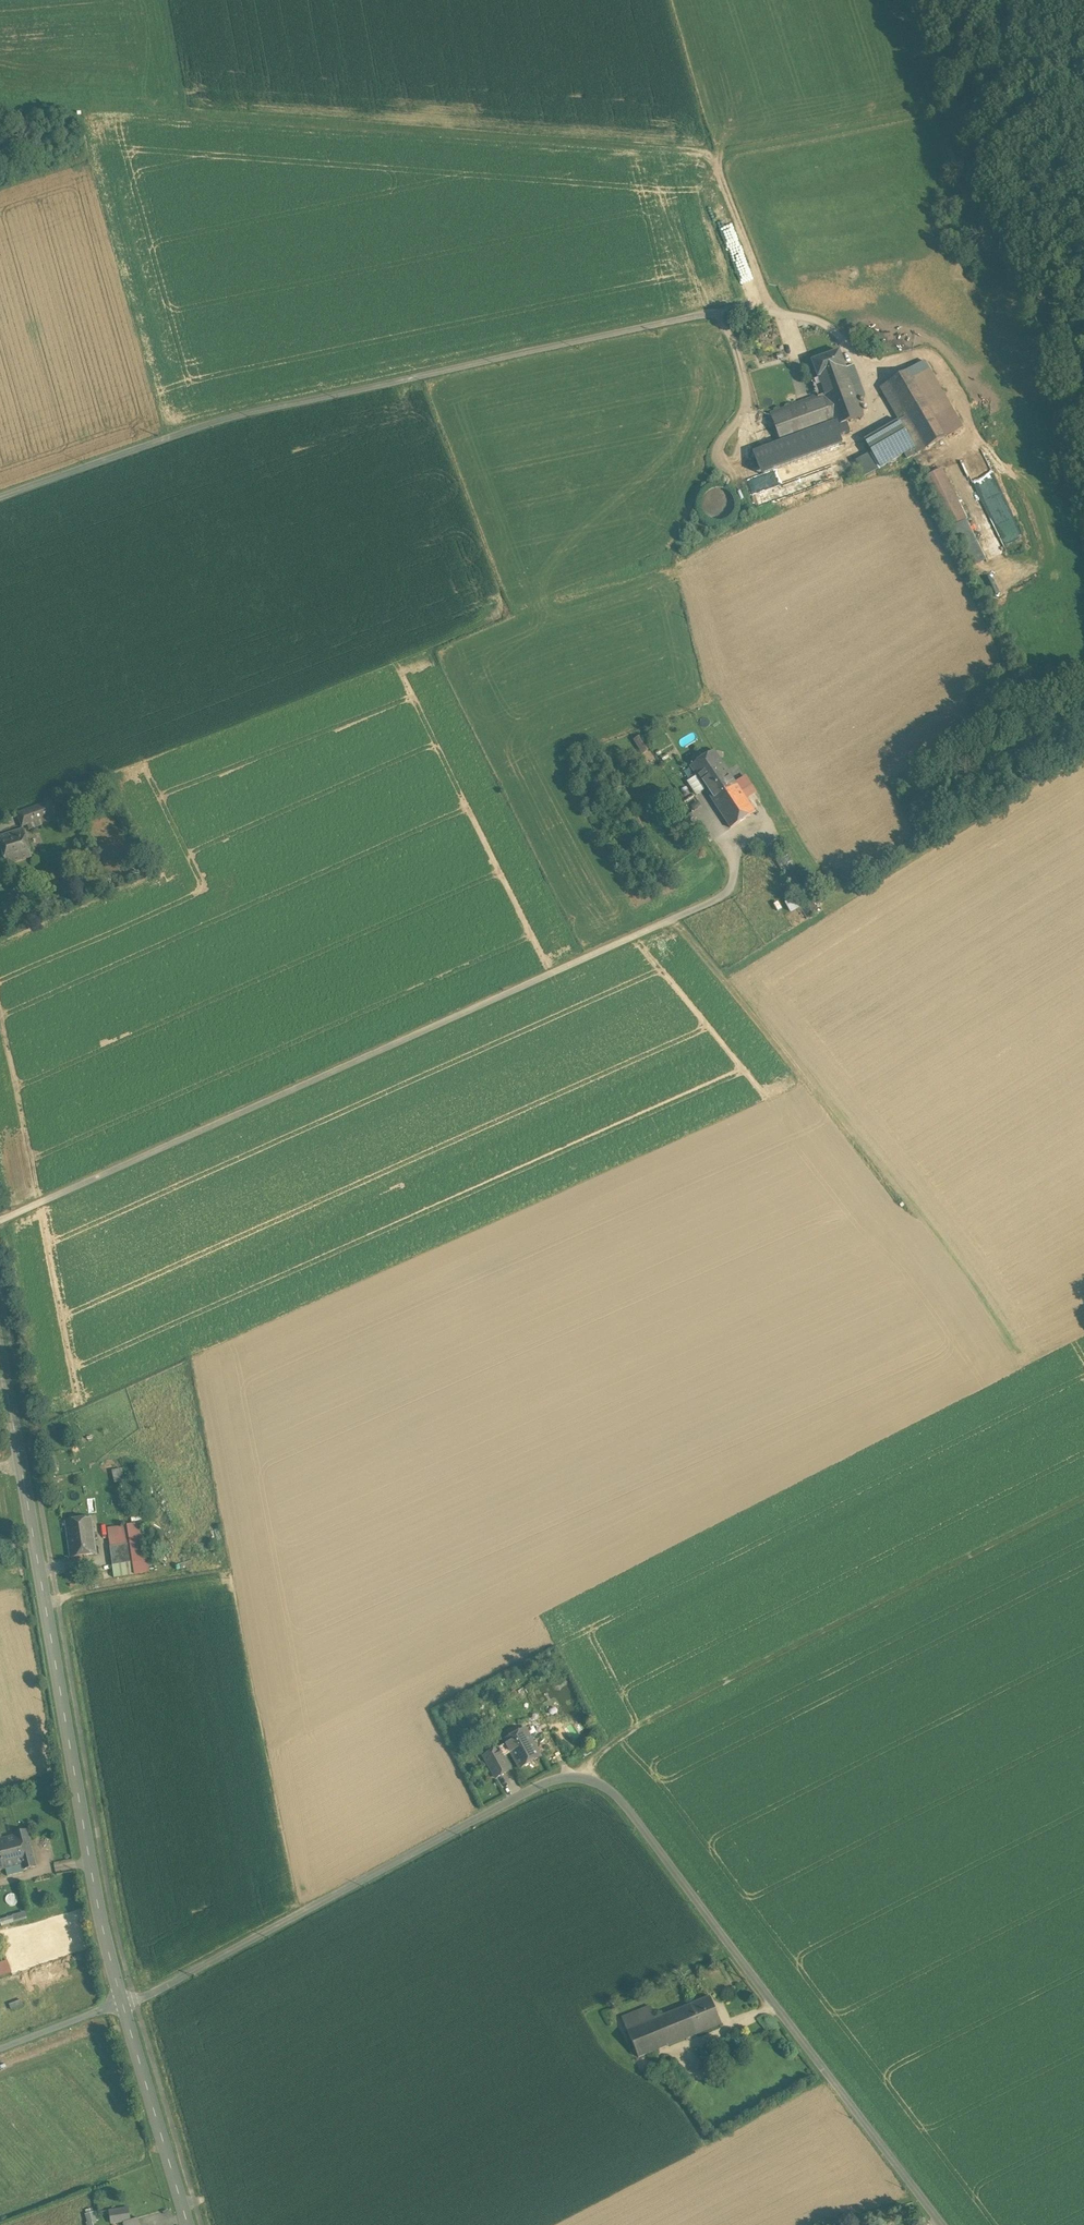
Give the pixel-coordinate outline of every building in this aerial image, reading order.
[(839,351),(812,362),(818,378),(846,368),(839,351)] [(962,428),(924,362),(909,371),(947,437),(962,428)] [(846,368),(818,378),(824,395),(835,423),(836,427),(846,423),(864,417),(863,414),(859,403),(851,382),(848,373),(846,368)] [(856,370),(848,373),(851,382),(860,379),(856,370)] [(947,437),(909,371),(880,387),(899,420),(918,453),(918,454),(947,437)] [(824,395),(772,414),(782,442),(782,443),(835,423),(824,395)] [(863,401),(859,403),(863,414),(868,412),(863,401)] [(899,420),(864,440),(872,453),(880,467),(904,454),(907,458),(910,457),(918,453),(899,420)] [(782,443),(782,442),(754,453),(762,475),(842,445),(839,437),(850,433),(846,423),(836,427),(835,423),(782,443)] [(865,475),(880,467),(872,453),(857,461),(865,475)] [(990,559),(944,469),(925,480),(970,569),(990,559)] [(708,519),(714,522),(722,522),(729,519),(733,513),(735,505),(733,498),(729,492),(722,489),(714,489),(708,492),(703,498),(701,505),(703,513),(708,519)] [(1011,563),(985,578),(995,594),(1021,580),(1011,563)] [(1008,595),(997,599),(1001,608),(1012,604),(1008,595)] [(715,750),(691,767),(697,777),(706,790),(730,774),(715,750)] [(747,773),(735,781),(746,797),(757,790),(747,773)] [(730,774),(706,790),(731,828),(755,812),(746,797),(735,781),(730,774)] [(695,797),(706,790),(697,777),(686,783),(695,797)] [(56,799),(48,802),(55,820),(63,817),(56,799)] [(48,802),(23,812),(29,830),(55,820),(48,802)] [(0,836),(0,842),(7,864),(32,857),(24,829),(0,836)] [(792,860),(788,853),(776,860),(783,872),(792,867),(789,862),(792,860)] [(795,897),(786,903),(791,912),(800,906),(795,897)] [(810,904),(801,910),(806,918),(816,912),(810,904)] [(124,1482),(122,1469),(113,1471),(115,1484),(124,1482)] [(92,1517),(66,1521),(71,1557),(97,1554),(92,1517)] [(142,1524),(128,1526),(131,1544),(131,1546),(134,1562),(135,1574),(149,1572),(142,1524)] [(128,1526),(108,1528),(110,1546),(131,1544),(128,1526)] [(110,1546),(113,1565),(134,1562),(131,1546),(131,1544),(110,1546)] [(134,1562),(113,1565),(114,1578),(135,1574),(134,1562)] [(526,1728),(505,1740),(507,1743),(511,1752),(520,1768),(541,1756),(526,1728)] [(507,1743),(484,1756),(496,1778),(511,1769),(504,1756),(511,1752),(507,1743)] [(27,1830),(15,1833),(23,1864),(24,1869),(36,1866),(27,1830)] [(23,1864),(16,1835),(2,1839),(0,1839),(0,1870),(23,1864)] [(14,1921),(27,1918),(25,1911),(12,1914),(14,1921)] [(11,1972),(8,1959),(0,1961),(0,1975),(11,1972)] [(710,1996),(682,2008),(696,2035),(722,2024),(710,1996)] [(11,2011),(23,2006),(21,2000),(9,2005),(11,2011)] [(651,2007),(622,2018),(628,2030),(655,2019),(651,2007)] [(682,2008),(655,2019),(628,2030),(639,2057),(696,2035),(682,2008)] [(129,2208),(110,2210),(112,2223),(130,2220),(129,2208)] [(94,2212),(86,2215),(88,2223),(89,2223),(93,2222),(97,2221),(94,2212)]
